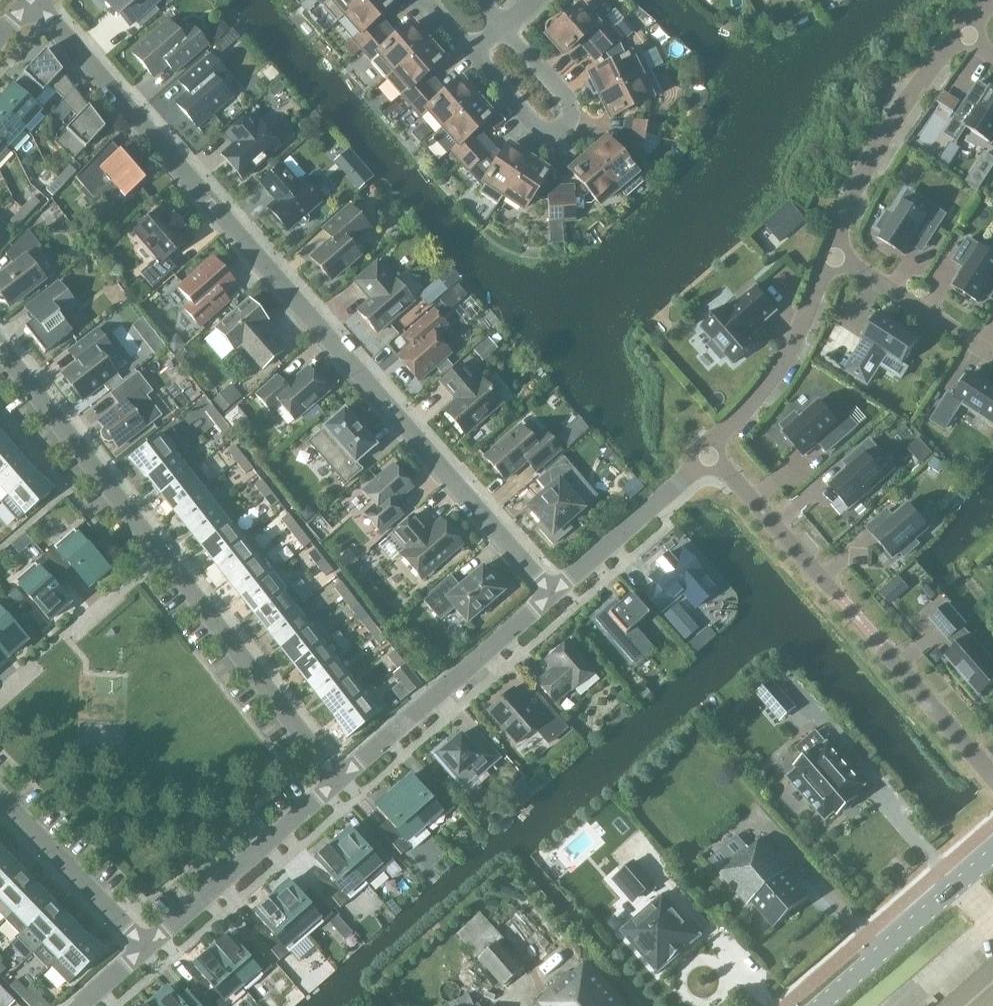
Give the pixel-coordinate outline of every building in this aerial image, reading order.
[(117,17),(120,14),(130,26),(158,1),(158,0),(102,0),(110,9),(113,6),(118,12),(115,15),(117,17)] [(345,15),(362,0),(318,0),(322,5),(322,6),(336,23),(345,15)] [(361,50),(384,31),(375,21),(391,7),(390,5),(393,3),(390,0),(362,0),(345,15),(360,32),(352,39),(361,50)] [(584,36),(592,46),(614,28),(602,15),(594,22),(580,6),(560,23),(559,22),(557,21),(556,21),(554,20),(553,20),(551,20),(550,21),(548,22),(547,23),(546,24),(545,25),(545,26),(545,28),(545,29),(545,30),(545,31),(545,32),(545,33),(546,34),(562,52),(566,49),(567,51),(584,36)] [(207,29),(218,40),(231,28),(220,17),(207,29)] [(624,19),(615,27),(625,39),(634,30),(624,19)] [(174,72),(175,73),(208,45),(191,26),(180,35),(168,21),(132,53),(153,77),(171,62),(177,70),(174,72)] [(394,71),(427,42),(425,39),(430,35),(419,22),(414,27),(411,24),(392,41),(384,31),(361,50),(372,62),(380,55),(394,71)] [(614,28),(592,46),(601,56),(622,38),(614,28)] [(237,42),(228,32),(219,40),(229,50),(237,42)] [(401,95),(410,106),(433,87),(424,77),(440,63),(439,61),(441,59),(427,42),(394,71),(386,78),(401,95)] [(46,50),(13,85),(41,111),(33,103),(49,86),(64,100),(62,102),(62,103),(75,88),(46,50)] [(601,96),(651,71),(641,52),(637,54),(636,52),(590,74),(591,76),(585,78),(593,95),(599,92),(601,96)] [(188,92),(176,103),(204,135),(204,134),(198,127),(231,98),(218,82),(227,75),(210,55),(179,81),(180,82),(185,79),(191,86),(189,88),(188,92)] [(651,71),(601,96),(610,116),(615,113),(616,115),(661,93),(651,71)] [(429,111),(443,127),(476,98),(460,80),(441,97),(433,87),(410,106),(421,118),(429,111)] [(966,127),(992,144),(992,142),(992,88),(991,86),(989,89),(979,83),(946,134),(957,141),(966,127)] [(0,99),(0,107),(24,129),(41,111),(13,85),(0,99)] [(105,127),(75,88),(62,103),(78,118),(55,142),(74,160),(105,127)] [(449,151),(459,162),(482,143),(473,133),(489,119),(488,117),(490,115),(476,98),(443,127),(457,144),(449,151)] [(8,147),(24,129),(0,107),(0,139),(8,147)] [(260,123),(258,126),(249,115),(226,135),(227,135),(231,132),(239,142),(222,156),(242,179),(280,146),(260,123)] [(633,120),(630,133),(658,138),(661,126),(633,120)] [(658,138),(630,133),(627,146),(656,152),(658,138)] [(607,139),(589,155),(618,188),(624,196),(642,180),(633,170),(607,139)] [(111,183),(125,198),(145,181),(110,141),(75,178),(93,198),(111,183)] [(482,143),(459,162),(468,172),(490,153),(482,143)] [(494,166),(486,157),(468,172),(482,189),(479,194),(497,205),(504,195),(528,159),(509,146),(494,166)] [(361,191),(375,178),(350,149),(335,162),(361,191)] [(966,182),(979,190),(987,178),(992,169),(992,157),(985,152),(974,170),(966,182)] [(618,188),(589,155),(572,169),(575,172),(573,174),(599,204),(618,188)] [(528,159),(504,195),(524,209),(546,175),(544,174),(546,171),(528,159)] [(296,183),(281,165),(260,183),(276,201),(267,208),(287,231),(297,223),(299,225),(302,225),(305,225),(307,223),(308,220),(308,217),(307,214),(321,202),(301,179),(296,183)] [(70,166),(58,178),(65,184),(76,172),(70,166)] [(65,184),(58,178),(47,190),(53,197),(65,184)] [(574,192),(561,193),(563,222),(576,221),(574,192)] [(563,222),(561,193),(547,194),(549,223),(563,222)] [(33,197),(22,209),(28,215),(40,203),(33,197)] [(883,231),(879,238),(905,255),(916,239),(926,245),(946,215),(934,208),(928,218),(902,201),(893,216),(888,213),(878,228),(883,231)] [(789,204),(774,217),(790,235),(805,221),(789,204)] [(332,240),(311,258),(331,281),(360,256),(350,245),(369,228),(350,206),(323,229),(332,240)] [(174,214),(170,218),(161,208),(134,232),(157,259),(145,270),(142,272),(140,274),(152,288),(176,268),(168,259),(189,240),(180,230),(185,226),(174,214)] [(28,215),(22,209),(10,221),(17,227),(28,215)] [(9,230),(0,221),(0,240),(9,230)] [(0,278),(0,302),(1,303),(6,303),(9,307),(44,279),(28,258),(42,247),(28,230),(6,254),(15,266),(0,278)] [(969,239),(955,261),(965,267),(953,286),(979,303),(986,294),(991,297),(992,293),(992,254),(969,239)] [(70,249),(78,259),(88,251),(80,241),(70,249)] [(219,296),(234,282),(212,258),(179,288),(190,301),(183,308),(200,327),(229,302),(228,301),(225,304),(219,296)] [(371,300),(357,311),(376,333),(414,301),(394,279),(393,281),(377,263),(355,282),(371,300)] [(419,296),(428,307),(451,287),(460,278),(450,268),(441,276),(419,296)] [(27,326),(32,332),(30,334),(45,353),(72,332),(57,313),(72,302),(73,304),(75,303),(59,283),(38,299),(47,310),(31,322),(31,323),(27,326)] [(726,355),(734,364),(758,343),(751,335),(777,312),(756,288),(739,302),(736,299),(703,328),(715,342),(710,346),(722,359),(726,355)] [(449,293),(439,301),(449,312),(458,304),(449,293)] [(125,317),(135,310),(128,300),(118,308),(125,317)] [(234,351),(241,345),(262,369),(282,351),(261,327),(268,322),(248,300),(215,329),(234,351)] [(434,310),(403,337),(411,346),(398,357),(419,381),(450,354),(435,336),(447,325),(434,310)] [(865,340),(845,370),(868,384),(887,355),(903,365),(920,339),(880,313),(863,339),(865,340)] [(133,325),(155,353),(165,346),(143,317),(133,325)] [(77,345),(86,355),(61,374),(82,401),(103,385),(117,374),(102,355),(112,347),(97,329),(77,345)] [(184,346),(176,336),(165,344),(174,355),(184,346)] [(489,339),(475,351),(483,360),(497,348),(489,339)] [(444,410),(465,435),(502,403),(480,379),(477,382),(461,364),(441,382),(456,400),(444,410)] [(103,433),(102,437),(105,440),(109,442),(113,440),(118,447),(129,439),(159,415),(144,396),(151,391),(138,375),(147,368),(147,367),(137,374),(112,394),(121,405),(99,423),(105,430),(103,433)] [(279,406),(293,421),(328,391),(308,368),(286,387),(277,377),(256,395),(271,413),(279,406)] [(945,429),(962,403),(992,423),(992,386),(972,372),(956,398),(949,393),(932,421),(945,429)] [(117,374),(103,385),(108,392),(122,381),(117,374)] [(242,398),(231,385),(213,402),(224,414),(242,398)] [(783,432),(804,456),(820,443),(828,452),(848,434),(860,424),(849,413),(838,423),(819,401),(799,418),(796,414),(782,426),(786,430),(783,432)] [(206,412),(215,424),(222,418),(212,406),(206,412)] [(247,417),(237,406),(223,419),(232,430),(247,417)] [(375,444),(374,445),(345,411),(344,409),(342,411),(324,427),(322,428),(324,430),(310,442),(309,443),(310,444),(345,482),(345,483),(346,484),(347,483),(361,470),(362,469),(361,468),(356,463),(357,463),(356,463),(374,446),(375,446),(376,446),(375,444)] [(588,429),(577,416),(556,435),(567,447),(588,429)] [(222,418),(215,424),(224,436),(231,430),(222,418)] [(139,469),(147,478),(175,455),(183,449),(187,446),(171,426),(160,435),(129,460),(139,469)] [(520,427),(485,457),(505,480),(527,461),(535,471),(559,450),(544,432),(533,442),(520,427)] [(920,438),(908,448),(922,464),(934,454),(920,438)] [(20,457),(6,441),(0,446),(0,474),(20,457)] [(228,452),(237,463),(244,458),(235,446),(228,452)] [(849,467),(829,485),(850,508),(886,477),(873,456),(864,446),(845,462),(849,467)] [(189,473),(197,466),(183,449),(175,455),(147,478),(160,495),(189,473)] [(8,496),(34,473),(20,457),(0,474),(0,486),(8,496)] [(244,458),(237,463),(245,474),(252,469),(244,458)] [(539,529),(553,545),(571,529),(566,523),(582,508),(596,496),(580,477),(563,458),(537,481),(546,492),(528,507),(544,525),(539,529)] [(934,458),(929,467),(939,473),(945,465),(934,458)] [(362,491),(374,505),(364,514),(381,533),(402,515),(393,504),(412,487),(392,465),(362,491)] [(174,512),(202,490),(210,483),(197,466),(189,473),(160,495),(174,512)] [(34,473),(8,496),(1,502),(17,521),(53,490),(34,473)] [(621,489),(630,499),(644,487),(635,477),(621,489)] [(254,486),(263,497),(270,492),(261,480),(254,486)] [(174,512),(187,529),(215,507),(202,490),(174,512)] [(270,492),(263,497),(272,508),(279,503),(270,492)] [(909,503),(894,517),(888,510),(868,529),(893,559),(901,552),(905,556),(919,545),(921,542),(917,538),(930,527),(909,503)] [(307,505),(298,513),(306,522),(315,514),(307,505)] [(187,529),(200,546),(229,524),(215,507),(187,529)] [(281,520),(290,531),(297,526),(288,515),(281,520)] [(392,534),(406,550),(400,555),(422,580),(462,545),(440,520),(427,531),(413,516),(392,534)] [(200,546),(213,563),(242,541),(229,524),(200,546)] [(297,526),(290,531),(298,542),(305,537),(297,526)] [(74,530),(44,555),(63,576),(72,568),(88,586),(92,583),(94,584),(104,576),(102,574),(108,569),(74,530)] [(24,534),(11,545),(19,554),(32,543),(24,534)] [(213,563),(227,580),(255,558),(242,541),(213,563)] [(308,554),(317,565),(324,560),(315,549),(308,554)] [(653,583),(643,592),(661,612),(683,593),(696,609),(718,590),(704,574),(682,549),(671,559),(667,554),(666,555),(666,556),(657,563),(656,564),(660,569),(649,578),(653,583)] [(336,563),(343,571),(356,560),(349,551),(336,563)] [(227,580),(240,597),(268,575),(273,571),(276,569),(263,552),(255,558),(227,580)] [(63,576),(44,555),(15,581),(49,620),(54,616),(56,617),(66,608),(65,606),(69,603),(53,585),(63,576)] [(324,560),(317,565),(325,577),(332,571),(324,560)] [(459,587),(450,577),(423,600),(441,621),(455,610),(467,623),(503,592),(482,567),(459,587)] [(240,597),(253,614),(287,589),(276,574),(273,571),(268,575),(240,597)] [(899,577),(879,593),(891,606),(910,589),(899,577)] [(335,588),(343,599),(350,594),(341,583),(335,588)] [(928,585),(923,590),(932,600),(937,596),(928,585)] [(253,614),(266,631),(303,603),(290,586),(287,589),(253,614)] [(16,605),(23,599),(15,589),(8,595),(16,605)] [(350,594),(343,599),(352,611),(359,605),(350,594)] [(613,603),(594,619),(633,663),(652,647),(634,627),(648,615),(630,595),(618,606),(617,607),(613,603)] [(266,631),(280,648),(316,620),(303,603),(266,631)] [(664,615),(686,639),(699,627),(677,603),(664,615)] [(931,619),(949,639),(957,648),(947,657),(979,694),(992,682),(992,662),(971,636),(970,636),(962,627),(966,624),(948,604),(931,619)] [(396,617),(388,609),(379,616),(387,625),(396,617)] [(6,657),(11,653),(12,655),(23,646),(21,644),(26,640),(0,610),(0,650),(6,657)] [(361,623),(370,634),(377,628),(368,617),(361,623)] [(308,626),(280,648),(281,650),(293,665),(321,643),(308,626)] [(377,628),(370,634),(378,645),(385,639),(377,628)] [(695,636),(686,644),(694,653),(703,645),(695,636)] [(306,682),(335,660),(343,654),(329,637),(321,643),(293,665),(306,682)] [(569,640),(545,660),(553,669),(537,683),(554,703),(571,689),(572,691),(595,670),(569,640)] [(388,657),(396,668),(403,662),(394,651),(388,657)] [(306,682),(320,699),(348,677),(335,660),(306,682)] [(391,671),(410,695),(421,685),(420,684),(412,674),(403,662),(396,668),(391,671)] [(320,699),(333,716),(362,694),(348,677),(320,699)] [(796,708),(773,681),(756,695),(780,722),(796,708)] [(640,703),(649,695),(643,688),(634,696),(640,703)] [(548,744),(566,728),(545,704),(534,713),(526,704),(513,689),(488,711),(517,744),(535,728),(548,744)] [(362,694),(333,716),(333,717),(346,739),(382,711),(366,691),(362,694)] [(432,754),(463,789),(499,758),(478,734),(468,743),(460,735),(449,744),(446,741),(432,754)] [(863,786),(825,744),(816,752),(813,749),(803,759),(793,767),(796,770),(786,778),(824,821),(833,813),(836,815),(856,797),(853,795),(863,786)] [(398,789),(394,793),(423,826),(439,811),(445,818),(455,809),(436,788),(427,796),(411,778),(409,780),(407,778),(396,787),(398,789)] [(423,826),(394,793),(390,796),(388,794),(378,803),(379,805),(377,808),(392,826),(383,834),(402,855),(411,846),(413,848),(430,834),(423,826)] [(337,842),(333,846),(362,879),(367,885),(369,886),(385,872),(391,879),(401,870),(394,862),(375,841),(366,849),(350,831),(348,833),(346,831),(335,840),(337,842)] [(751,902),(773,926),(806,898),(783,873),(788,869),(761,838),(749,849),(720,876),(747,906),(751,902)] [(362,879),(333,846),(329,849),(327,847),(317,857),(318,858),(316,861),(332,879),(322,887),(341,908),(367,885),(362,879)] [(23,872),(8,856),(0,864),(0,894),(23,872)] [(445,873),(454,865),(446,857),(438,864),(445,873)] [(633,863),(619,875),(639,897),(652,885),(633,863)] [(0,894),(0,915),(4,920),(12,913),(38,887),(23,872),(0,894)] [(276,895),(272,899),(306,938),(333,915),(314,894),(305,902),(289,884),(287,886),(285,884),(275,893),(276,895)] [(4,920),(20,935),(53,903),(38,887),(12,913),(4,920)] [(699,937),(661,897),(623,932),(636,946),(639,944),(647,952),(644,955),(659,973),(658,974),(659,975),(701,937),(700,936),(699,937)] [(306,938),(272,899),(268,902),(267,900),(256,910),(257,911),(255,914),(271,932),(261,940),(280,961),(306,938)] [(32,954),(42,944),(68,918),(53,903),(20,935),(17,938),(32,954)] [(458,934),(481,962),(503,942),(505,941),(481,914),(458,934)] [(47,969),(50,966),(58,959),(83,934),(80,931),(68,918),(42,944),(32,954),(47,969)] [(353,935),(338,918),(330,925),(345,941),(353,935)] [(83,934),(58,959),(50,966),(68,985),(103,950),(93,942),(83,934)] [(211,952),(240,985),(246,991),(272,968),(254,946),(244,955),(229,937),(226,939),(224,937),(214,946),(215,948),(211,952)] [(503,942),(481,962),(503,986),(525,967),(503,942)] [(211,952),(207,955),(206,953),(195,962),(197,964),(194,967),(210,985),(201,993),(212,1005),(228,1005),(230,1004),(225,998),(240,985),(211,952)] [(941,1005),(992,1005),(992,960),(941,1005)] [(539,1005),(625,1005),(587,963),(572,975),(570,973),(535,1002),(539,1005)] [(10,986),(20,996),(26,990),(16,980),(10,986)] [(17,1003),(15,1001),(0,986),(0,1004),(2,1005),(14,1005),(17,1003)] [(20,996),(29,1005),(30,1005),(36,1000),(26,990),(20,996)] [(151,1005),(152,1005),(182,1005),(168,990),(165,992),(164,990),(153,999),(155,1001),(151,1005)] [(451,1005),(474,1005),(475,1005),(470,995),(450,1004),(451,1005)] [(927,1001),(931,1005),(933,1005),(938,1002),(933,996),(927,1001)]
